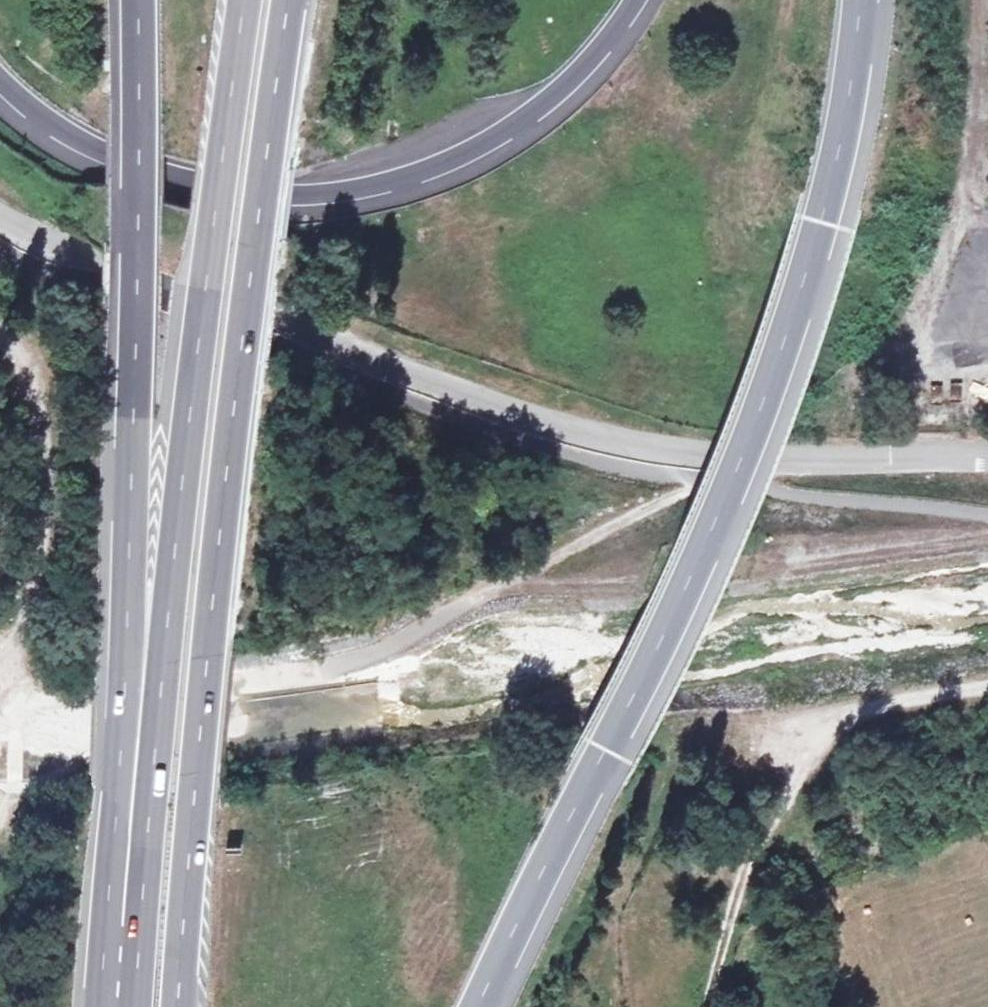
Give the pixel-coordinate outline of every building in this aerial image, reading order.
[(982,408),(982,382),(972,382),(972,407),(982,408)]
